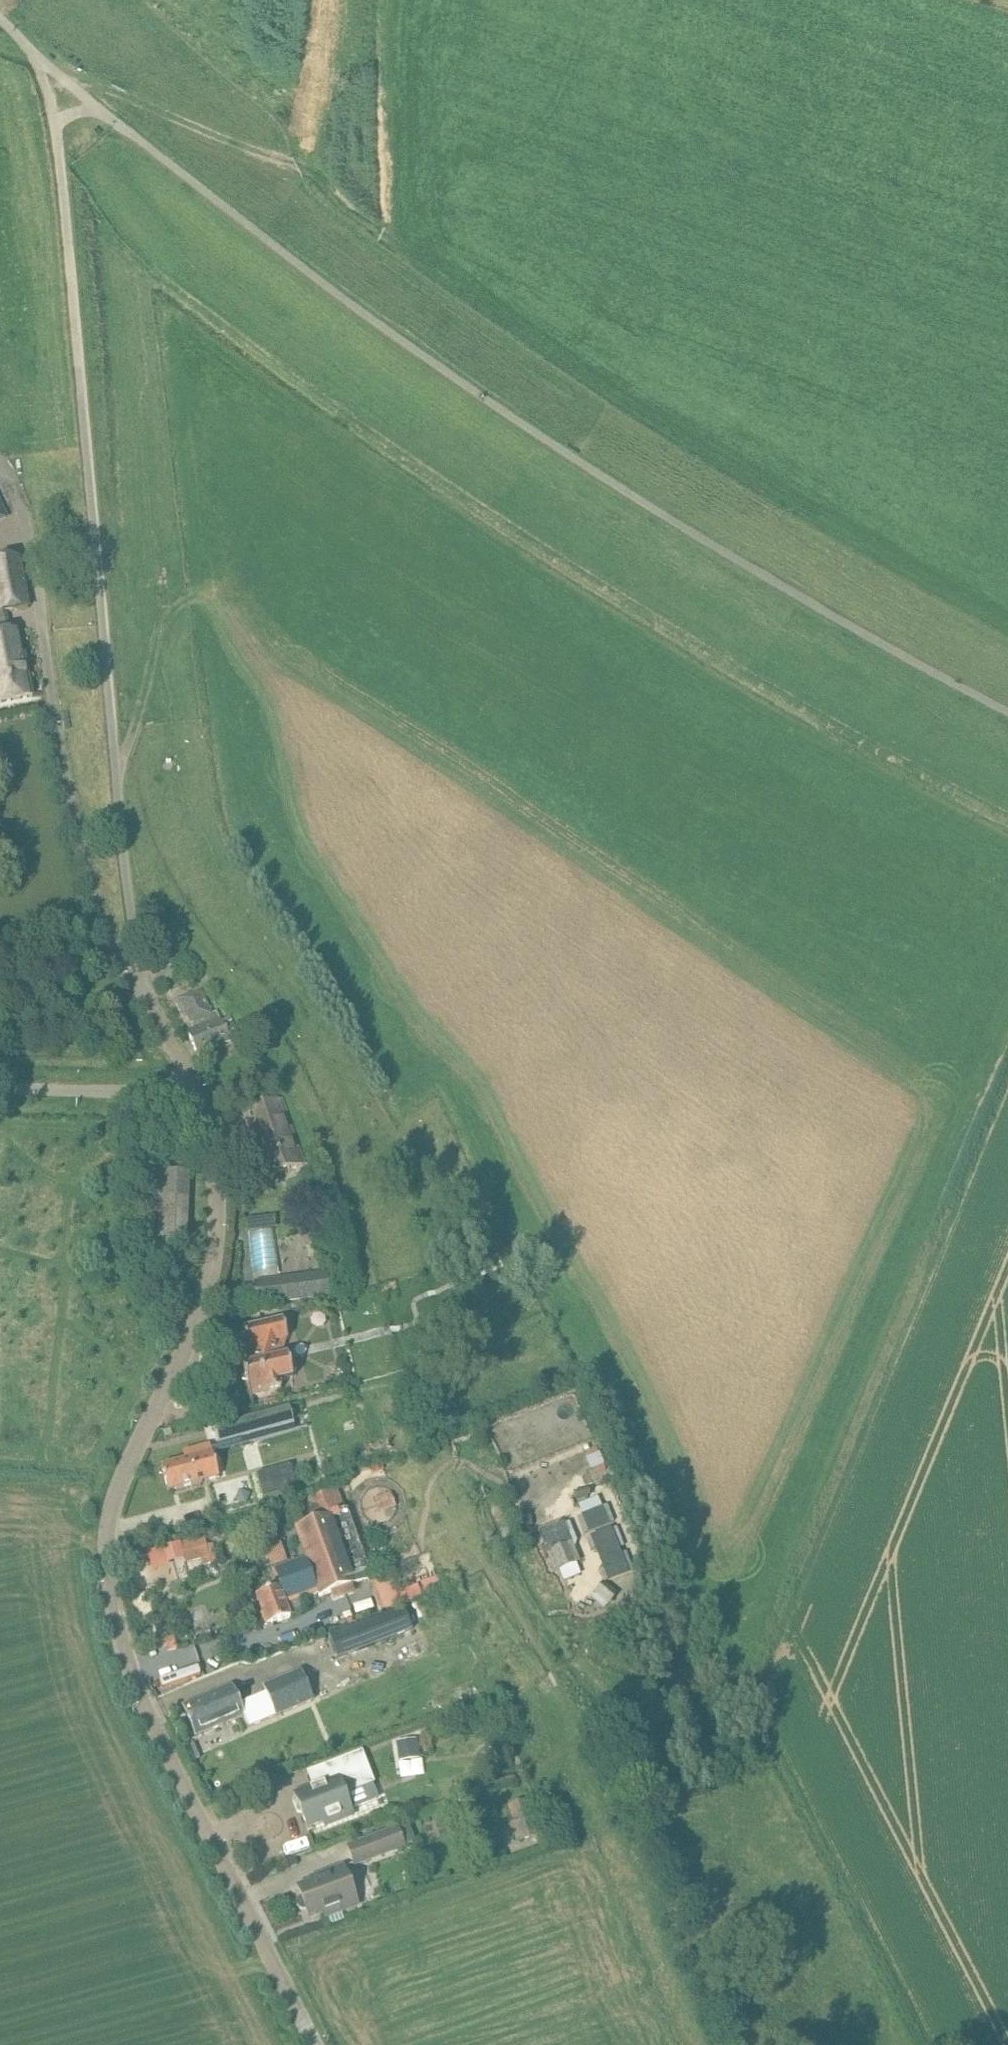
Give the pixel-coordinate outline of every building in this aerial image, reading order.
[(5,612),(28,607),(18,558),(0,562),(0,621),(3,634),(0,635),(0,702),(32,695),(24,656),(20,656),(15,632),(9,633),(5,612)] [(213,1009),(203,987),(184,996),(192,1013),(187,1015),(193,1029),(187,1032),(198,1055),(232,1040),(229,1033),(237,1029),(231,1016),(223,1020),(217,1007),(213,1009)] [(265,1176),(290,1168),(302,1164),(281,1100),(243,1113),(265,1176)] [(188,1249),(190,1176),(156,1175),(155,1248),(188,1249)] [(306,1243),(318,1241),(315,1224),(303,1226),(306,1243)] [(327,1285),(330,1285),(327,1270),(254,1282),(258,1305),(328,1294),(327,1285)] [(293,1378),(292,1375),(295,1373),(296,1369),(295,1366),(293,1363),(289,1363),(288,1357),(277,1360),(283,1339),(288,1338),(283,1319),(244,1329),(248,1348),(254,1346),(248,1366),(243,1368),(250,1398),(281,1390),(279,1381),(293,1378)] [(289,1405),(215,1426),(220,1446),(295,1424),(289,1405)] [(216,1469),(209,1445),(183,1452),(186,1460),(162,1467),(168,1491),(188,1486),(218,1477),(216,1469)] [(289,1471),(255,1480),(263,1508),(297,1498),(289,1471)] [(354,1594),(350,1585),(370,1577),(336,1488),(305,1499),(314,1522),(294,1529),(305,1558),(274,1569),(280,1587),(256,1596),(267,1626),(291,1617),(286,1605),(318,1593),(319,1596),(340,1588),(344,1598),(354,1594)] [(378,1515),(396,1510),(392,1492),(373,1497),(378,1515)] [(205,1536),(181,1542),(186,1563),(200,1559),(202,1565),(217,1562),(213,1544),(207,1546),(205,1536)] [(150,1567),(183,1562),(181,1544),(147,1549),(150,1567)] [(386,1618),(315,1646),(322,1664),(393,1636),(386,1618)] [(173,1636),(164,1638),(168,1652),(176,1649),(173,1636)] [(244,1729),(312,1700),(300,1670),(263,1686),(266,1694),(240,1705),(231,1685),(183,1706),(196,1736),(239,1718),(244,1729)] [(415,1739),(397,1742),(400,1761),(418,1758),(415,1739)] [(302,1813),(307,1828),(325,1821),(324,1819),(350,1809),(345,1794),(375,1783),(362,1751),(322,1766),(328,1781),(294,1794),(296,1797),(293,1801),(297,1813),(302,1813)] [(512,1820),(530,1814),(526,1800),(507,1806),(512,1820)] [(409,1825),(349,1847),(355,1864),(415,1842),(409,1825)] [(299,1899),(297,1902),(297,1906),(299,1908),(303,1910),(306,1909),(309,1918),(339,1907),(340,1911),(357,1904),(343,1867),(326,1873),(328,1877),(298,1888),(302,1897),(299,1899)]
